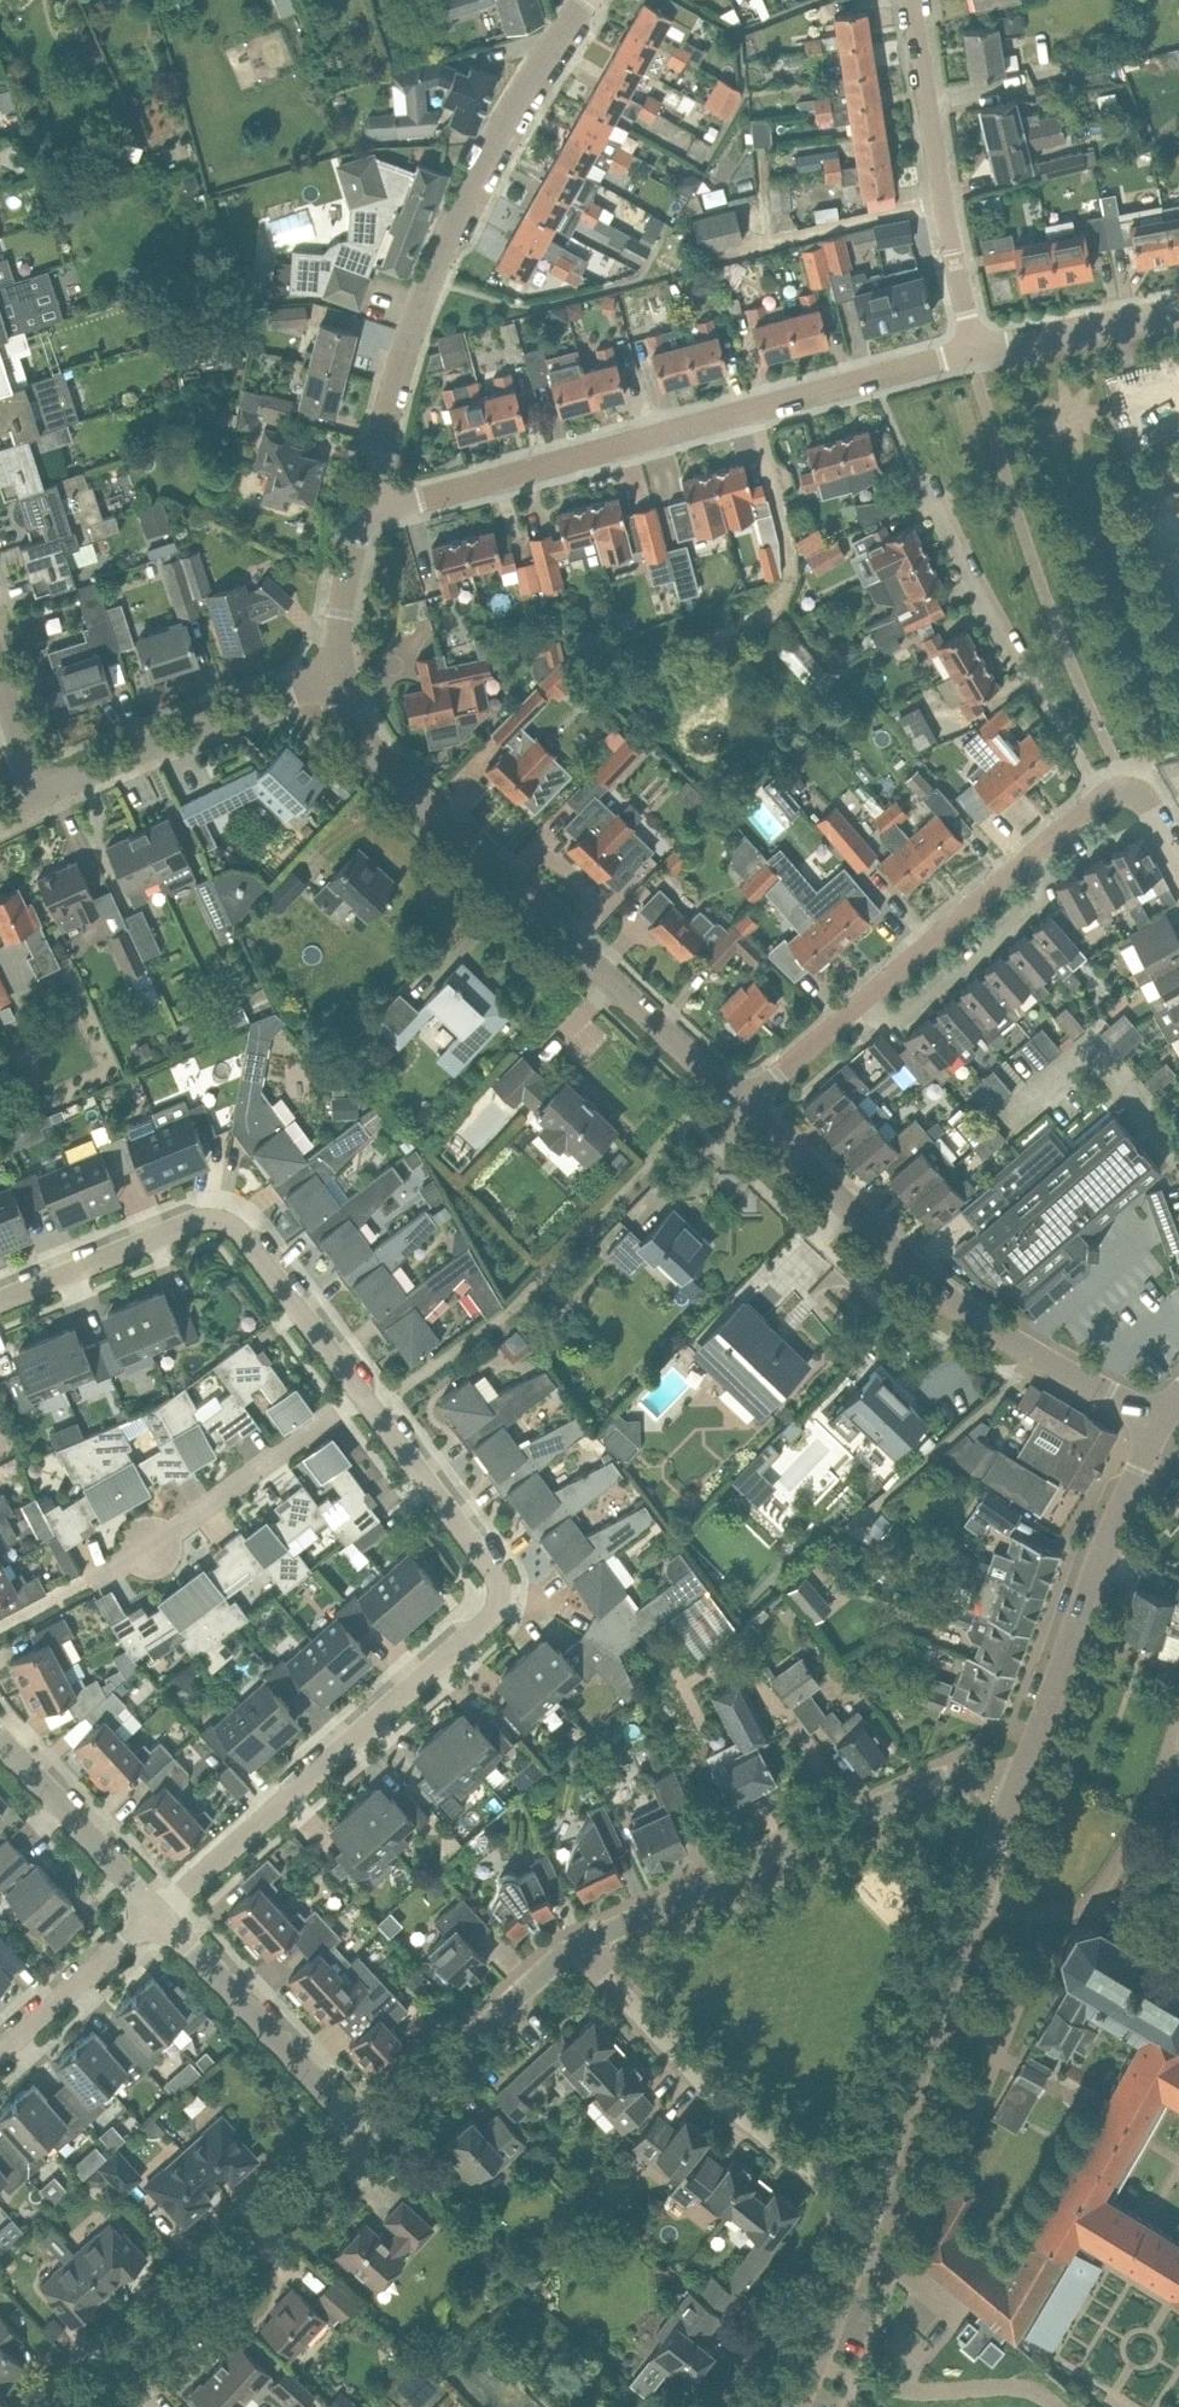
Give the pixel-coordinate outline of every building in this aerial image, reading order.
[(433,28),(452,23),(450,16),(497,1),(507,31),(545,18),(539,0),(425,0),(433,28)] [(672,52),(677,43),(679,39),(662,30),(671,15),(692,27),(700,13),(676,0),(665,0),(660,9),(645,0),(643,0),(628,27),(638,33),(672,52)] [(836,33),(805,38),(806,39),(804,40),(806,50),(860,42),(871,40),(866,10),(833,15),(836,33)] [(995,24),(964,29),(971,76),(1004,71),(998,36),(1022,32),(1019,10),(994,14),(995,24)] [(681,68),(686,60),(672,52),(638,33),(628,27),(614,52),(624,58),(641,68),(658,77),(667,61),(681,68)] [(788,65),(823,62),(823,64),(841,61),(843,76),(865,72),(875,71),(871,40),(860,42),(806,50),(792,53),(793,53),(787,54),(788,65)] [(677,43),(672,52),(686,60),(691,51),(677,43)] [(1178,69),(1178,46),(1160,52),(1165,72),(1178,69)] [(614,52),(599,79),(609,84),(627,94),(633,83),(641,68),(624,58),(614,52)] [(1075,85),(1110,80),(1108,57),(1072,61),(1075,85)] [(482,113),(497,75),(471,65),(468,72),(451,66),(442,69),(440,60),(398,73),(397,84),(405,92),(406,111),(369,113),(366,139),(398,137),(429,134),(435,134),(434,128),(441,128),(439,109),(426,110),(424,86),(431,84),(434,83),(440,81),(449,85),(442,103),(454,107),(450,120),(473,129),(477,119),(474,116),(476,110),(482,113)] [(846,94),(800,101),(801,110),(815,108),(815,110),(869,102),(880,101),(875,71),(865,72),(843,76),(846,94)] [(725,114),(740,91),(716,76),(701,99),(725,114)] [(651,120),(656,111),(644,104),(627,94),(609,84),(599,79),(584,105),(595,111),(612,121),(619,107),(637,117),(639,114),(651,120)] [(656,111),(662,99),(650,93),(644,104),(656,111)] [(1021,121),(1016,98),(979,107),(988,143),(1061,125),(1058,112),(1021,121)] [(816,120),(832,118),(833,124),(851,121),(853,135),(874,132),(885,130),(880,101),(869,102),(815,110),(816,120)] [(597,147),(612,155),(619,144),(620,142),(605,134),(612,121),(595,111),(584,105),(570,131),(580,137),(597,147)] [(753,145),(773,144),(772,117),(752,118),(753,145)] [(1061,125),(988,143),(996,176),(1031,168),(1026,148),(1065,139),(1061,125)] [(889,159),(885,130),(874,132),(853,135),(857,162),(858,164),(878,161),(889,159)] [(612,155),(597,147),(580,137),(570,131),(555,158),(565,163),(583,173),(591,158),(608,168),(609,165),(622,173),(627,165),(627,164),(612,155)] [(685,151),(701,160),(711,143),(694,134),(685,151)] [(142,146),(117,137),(113,150),(137,159),(142,146)] [(654,176),(659,166),(619,144),(612,155),(627,164),(628,162),(654,176)] [(837,147),(795,154),(798,171),(824,167),(824,169),(840,167),(840,165),(837,147)] [(293,261),(291,289),(324,292),(336,296),(358,305),(369,276),(367,275),(373,260),(407,272),(422,232),(436,198),(439,199),(448,174),(426,165),(408,160),(406,166),(378,155),(377,154),(375,149),(345,160),(337,163),(349,206),(351,205),(349,238),(348,238),(347,238),(346,238),(345,238),(345,239),(344,239),(343,239),(342,239),(342,240),(341,240),(340,241),(339,241),(338,242),(337,242),(337,243),(336,243),(336,244),(335,244),(335,245),(334,245),(334,246),(333,246),(333,247),(332,247),(332,248),(331,249),(331,250),(330,251),(298,249),(293,249),(293,261)] [(1077,153),(1067,156),(1066,153),(1039,160),(1042,178),(1071,171),(1070,169),(1080,167),(1077,153)] [(568,199),(583,173),(565,163),(555,158),(540,184),(550,190),(568,199)] [(840,165),(840,167),(842,177),(841,177),(842,182),(860,179),(862,194),(894,189),(889,159),(878,161),(858,164),(857,162),(840,165)] [(842,177),(840,167),(824,169),(826,179),(841,177),(842,177)] [(771,182),(772,186),(773,210),(790,209),(788,185),(788,180),(771,182)] [(577,222),(579,218),(585,208),(584,208),(568,199),(550,190),(540,184),(526,209),(554,225),(570,234),(577,222)] [(1116,192),(1100,195),(1101,197),(1100,198),(1109,245),(1133,241),(1137,262),(1170,255),(1163,217),(1122,225),(1116,192)] [(585,208),(598,216),(604,205),(590,197),(584,208),(585,208)] [(1076,234),(1073,217),(1045,223),(1048,239),(1047,239),(1054,277),(1090,271),(1086,249),(1109,245),(1100,198),(1084,200),(1090,231),(1076,234)] [(81,204),(62,210),(66,221),(84,215),(81,204)] [(743,239),(735,207),(692,218),(700,249),(743,239)] [(585,208),(579,218),(593,225),(598,216),(585,208)] [(555,259),(560,251),(563,245),(547,237),(554,225),(526,209),(511,236),(521,241),(539,251),(554,260),(555,259)] [(1163,217),(1170,255),(1178,254),(1178,214),(1163,217)] [(913,238),(909,219),(873,226),(877,241),(878,244),(913,238)] [(648,244),(627,233),(619,248),(641,259),(648,244)] [(851,268),(848,257),(842,233),(824,238),(832,272),(850,268),(851,268)] [(511,236),(496,262),(524,278),(539,251),(521,241),(511,236)] [(984,252),(987,268),(1017,262),(1021,284),(1054,277),(1047,239),(1014,245),(1014,246),(984,252)] [(831,280),(829,273),(822,245),(803,249),(812,285),(831,280)] [(555,259),(568,266),(572,258),(560,251),(555,259)] [(14,278),(7,257),(0,259),(0,283),(14,278)] [(555,259),(554,260),(549,268),(563,276),(568,266),(555,259)] [(884,274),(887,284),(888,283),(897,321),(932,311),(921,274),(919,274),(916,264),(893,271),(884,274)] [(578,272),(568,266),(563,276),(576,283),(581,274),(578,272)] [(832,272),(829,273),(831,280),(836,299),(854,294),(864,330),(897,321),(888,283),(887,284),(884,274),(865,279),(863,270),(852,274),(850,268),(832,272)] [(0,283),(0,301),(25,293),(20,276),(14,278),(0,283)] [(800,295),(804,311),(787,315),(795,348),(827,340),(814,291),(800,295)] [(728,303),(729,304),(731,312),(742,310),(739,296),(727,298),(728,303)] [(247,328),(306,323),(306,304),(246,309),(247,328)] [(731,312),(729,304),(719,306),(721,314),(727,313),(731,312)] [(787,315),(768,320),(764,304),(750,308),(763,357),(795,348),(787,315)] [(8,334),(0,309),(0,336),(8,334)] [(699,321),(703,337),(685,342),(694,376),(726,367),(713,317),(699,321)] [(519,343),(519,341),(512,318),(499,321),(507,346),(519,343)] [(209,325),(223,366),(241,360),(228,319),(209,325)] [(354,331),(320,323),(314,350),(306,348),(303,361),(344,371),(354,331)] [(8,334),(0,336),(0,390),(12,386),(1,354),(29,345),(23,329),(8,334)] [(255,347),(258,330),(241,329),(238,343),(255,347)] [(196,331),(187,333),(188,341),(198,340),(196,331)] [(441,351),(465,344),(461,331),(438,337),(441,351)] [(685,342),(668,347),(664,331),(649,335),(662,384),(694,376),(685,342)] [(523,351),(532,384),(552,378),(561,411),(593,403),(584,369),(579,350),(547,358),(543,345),(523,351)] [(596,349),(600,365),(584,369),(593,403),(625,394),(611,345),(596,349)] [(303,361),(300,373),(307,375),(300,402),(334,411),(344,371),(303,361)] [(497,376),(500,391),(482,396),(491,430),(523,421),(517,398),(510,372),(497,376)] [(0,443),(67,421),(51,374),(0,390),(0,442),(0,443)] [(442,408),(445,420),(454,418),(459,438),(491,430),(482,396),(464,400),(460,384),(445,388),(450,406),(442,408)] [(265,412),(286,418),(291,419),(295,398),(263,390),(259,409),(258,410),(265,412)] [(258,412),(242,408),(236,428),(253,431),(258,412)] [(218,411),(220,427),(236,425),(234,409),(218,411)] [(285,424),(286,418),(265,412),(263,418),(285,424)] [(0,443),(0,484),(4,497),(17,493),(44,484),(33,452),(73,439),(67,421),(0,443)] [(265,427),(255,468),(269,472),(262,501),(286,507),(290,492),(312,497),(322,458),(288,449),(292,434),(265,427)] [(877,462),(869,428),(838,437),(846,469),(852,492),(883,473),(877,462)] [(807,445),(809,454),(813,470),(801,473),(805,489),(821,485),(818,476),(846,469),(838,437),(807,445)] [(744,462),(713,470),(722,503),(727,524),(754,516),(772,512),(768,497),(766,498),(762,483),(750,487),(744,462)] [(100,466),(44,484),(17,493),(32,540),(87,522),(102,517),(92,484),(104,481),(100,466)] [(687,497),(669,501),(678,537),(727,524),(722,503),(713,470),(682,479),(687,497)] [(624,515),(619,496),(588,504),(599,551),(601,558),(643,547),(646,558),(669,552),(663,532),(662,532),(655,505),(634,511),(634,512),(624,515)] [(894,509),(892,497),(855,501),(861,525),(894,509)] [(563,537),(552,540),(550,533),(530,538),(536,562),(543,586),(545,595),(557,592),(554,583),(561,581),(556,556),(570,552),(572,557),(599,551),(588,504),(557,512),(563,537)] [(87,522),(32,540),(19,544),(35,594),(75,581),(64,548),(92,539),(120,529),(114,513),(102,517),(87,522)] [(926,553),(912,524),(889,535),(884,524),(852,540),(859,552),(871,546),(885,572),(896,567),(896,568),(926,553)] [(797,539),(805,553),(827,542),(819,527),(797,539)] [(500,553),(494,529),(463,537),(471,568),(498,561),(501,569),(516,565),(513,550),(500,553)] [(432,545),(444,592),(425,597),(434,632),(461,625),(453,592),(459,590),(454,572),(471,568),(463,537),(432,545)] [(837,537),(808,553),(818,570),(846,554),(837,537)] [(761,544),(759,544),(768,577),(781,573),(779,541),(778,539),(761,544)] [(181,554),(193,594),(210,588),(198,549),(181,554)] [(941,582),(926,553),(896,568),(896,567),(885,572),(879,575),(893,604),(891,611),(867,623),(878,644),(945,610),(937,596),(933,599),(927,588),(941,582)] [(199,612),(193,594),(181,554),(161,561),(175,604),(180,618),(199,612)] [(536,562),(517,566),(523,591),(543,586),(536,562)] [(259,590),(246,592),(243,582),(208,594),(226,650),(261,638),(254,619),(278,607),(280,610),(291,597),(268,576),(257,589),(259,590)] [(70,700),(72,699),(73,702),(77,703),(88,699),(90,697),(89,694),(110,687),(100,655),(119,648),(113,630),(112,627),(96,580),(76,587),(88,624),(82,626),(87,641),(73,646),(72,641),(48,649),(54,669),(59,667),(70,700)] [(196,659),(189,636),(185,622),(139,637),(150,674),(196,659)] [(809,686),(827,670),(784,622),(766,637),(809,686)] [(127,625),(113,630),(119,648),(130,645),(133,644),(127,625)] [(937,630),(923,639),(931,653),(938,648),(953,673),(982,656),(966,629),(944,641),(937,630)] [(555,635),(538,639),(541,648),(549,647),(551,659),(560,658),(555,635)] [(492,675),(488,656),(447,664),(444,652),(418,658),(421,671),(426,670),(430,688),(405,693),(412,723),(425,721),(430,746),(460,740),(460,739),(455,716),(478,712),(471,679),(484,676),(492,675)] [(982,656),(953,673),(967,697),(959,702),(968,716),(982,708),(976,697),(998,684),(982,656)] [(560,661),(540,681),(536,686),(548,698),(552,695),(557,699),(571,684),(567,680),(573,673),(560,661)] [(486,769),(517,799),(520,796),(535,810),(571,773),(522,726),(548,698),(536,686),(491,733),(501,742),(506,738),(512,744),(508,748),(507,747),(486,769)] [(903,713),(898,716),(902,722),(917,748),(917,749),(924,745),(932,740),(937,738),(918,705),(903,713)] [(993,718),(979,730),(987,739),(1000,727),(1012,717),(1004,708),(993,718)] [(635,725),(626,735),(640,748),(650,738),(635,725)] [(1000,727),(987,739),(1002,756),(1020,777),(1023,780),(1027,784),(1036,777),(1040,773),(1044,777),(1054,768),(1051,764),(1055,760),(1048,752),(1030,732),(1016,744),(1000,727)] [(973,780),(956,795),(963,803),(979,821),(992,810),(989,806),(993,803),(998,809),(1027,784),(1023,780),(1020,777),(1002,756),(987,739),(979,730),(963,743),(980,763),(967,774),(973,780)] [(593,770),(567,798),(578,809),(581,807),(595,792),(598,795),(608,784),(641,749),(640,748),(626,735),(625,735),(614,747),(593,769),(593,770)] [(198,795),(209,816),(257,793),(284,819),(296,806),(305,798),(321,780),(286,746),(277,755),(261,772),(257,768),(256,766),(254,768),(254,769),(216,788),(215,787),(198,795)] [(931,771),(924,762),(905,779),(936,814),(910,836),(934,865),(962,840),(945,820),(958,809),(936,783),(933,785),(925,776),(931,771)] [(578,809),(564,824),(578,837),(568,848),(599,878),(602,874),(618,889),(634,871),(635,870),(634,869),(653,848),(632,828),(634,826),(618,811),(616,812),(598,795),(595,792),(581,807),(578,809)] [(193,798),(178,805),(189,827),(201,852),(216,845),(210,832),(193,798)] [(897,822),(909,813),(897,800),(886,809),(897,822)] [(835,807),(817,822),(857,869),(875,853),(835,807)] [(886,830),(881,835),(894,850),(881,861),(906,889),(934,865),(910,836),(897,822),(886,809),(876,818),(886,830)] [(196,876),(168,816),(138,831),(158,876),(176,868),(183,882),(196,876)] [(117,867),(134,904),(148,898),(142,884),(158,876),(138,831),(107,845),(117,867)] [(1113,854),(1114,854),(1132,889),(1133,888),(1149,879),(1157,892),(1169,885),(1141,835),(1112,851),(1113,854)] [(860,881),(858,883),(844,866),(817,889),(780,846),(766,858),(767,859),(778,872),(780,874),(842,944),(869,920),(867,918),(881,907),(865,888),(860,881)] [(317,896),(330,908),(345,893),(368,914),(396,883),(359,849),(331,879),(332,880),(317,896)] [(671,873),(684,859),(675,849),(661,863),(671,873)] [(1086,870),(1087,869),(1105,904),(1106,904),(1122,895),(1140,927),(1152,921),(1133,888),(1132,889),(1114,854),(1113,854),(1105,859),(1103,856),(1084,867),(1086,870)] [(101,911),(77,859),(37,877),(62,929),(101,911)] [(780,874),(778,872),(765,860),(746,879),(760,893),(764,889),(765,889),(766,888),(780,874)] [(280,907),(305,881),(290,866),(264,892),(280,907)] [(1075,872),(1056,883),(1067,901),(1052,914),(1050,915),(1072,939),(1073,939),(1085,932),(1078,919),(1093,910),(1101,923),(1114,916),(1106,904),(1105,904),(1087,869),(1086,870),(1077,875),(1075,872)] [(842,944),(780,874),(766,888),(802,928),(788,940),(784,935),(769,949),(793,977),(808,964),(813,969),(842,944)] [(195,882),(216,927),(232,920),(218,890),(211,875),(195,882)] [(218,890),(232,920),(233,923),(258,897),(249,887),(232,883),(218,890)] [(52,945),(51,945),(40,922),(31,902),(26,904),(18,887),(0,895),(0,926),(6,938),(22,930),(33,953),(28,956),(38,976),(61,965),(52,945)] [(714,921),(700,907),(689,919),(672,903),(666,909),(654,922),(650,926),(681,956),(686,951),(697,940),(707,950),(728,929),(720,921),(714,921)] [(143,957),(161,949),(142,907),(124,915),(143,957)] [(1035,928),(1028,935),(1027,935),(1052,965),(1051,966),(1061,977),(1063,975),(1072,968),(1062,956),(1077,944),(1073,939),(1072,939),(1050,915),(1052,914),(1050,911),(1033,926),(1035,928)] [(1119,947),(1140,984),(1154,977),(1153,975),(1178,961),(1178,935),(1166,912),(1152,921),(1140,927),(1129,934),(1132,940),(1119,947)] [(751,961),(761,950),(735,924),(704,956),(716,968),(736,947),(751,961)] [(159,993),(146,965),(145,965),(128,925),(107,934),(125,975),(130,973),(134,980),(125,984),(132,999),(141,995),(144,1000),(159,993)] [(1011,949),(1004,956),(1003,956),(1028,986),(1037,998),(1048,988),(1039,977),(1051,966),(1052,965),(1027,935),(1028,935),(1026,932),(1009,947),(1011,949)] [(980,976),(979,977),(1004,1007),(1013,1019),(1024,1010),(1014,998),(1028,986),(1003,956),(1004,956),(1001,953),(985,967),(987,970),(980,976)] [(1154,977),(1162,992),(1149,999),(1156,1012),(1169,1004),(1169,1003),(1178,998),(1178,961),(1153,975),(1154,977)] [(429,997),(462,1029),(447,1045),(462,1059),(493,1027),(510,1009),(461,963),(429,997)] [(1072,968),(1063,975),(1074,988),(1083,980),(1072,968)] [(963,991),(956,997),(955,998),(980,1028),(996,1047),(1006,1038),(990,1019),(1004,1007),(979,977),(980,976),(977,974),(961,988),(963,991)] [(725,1011),(748,1033),(777,1001),(760,985),(749,975),(721,1005),(726,1010),(725,1011)] [(4,1045),(22,1038),(17,1026),(12,1015),(16,1014),(8,998),(9,997),(0,977),(0,1036),(4,1045)] [(397,1032),(419,1009),(399,991),(377,1014),(397,1032)] [(932,1018),(931,1019),(956,1049),(965,1061),(976,1051),(966,1040),(980,1028),(955,998),(956,997),(953,995),(937,1009),(939,1012),(932,1018)] [(1178,1019),(1165,1027),(1172,1039),(1178,1035),(1178,998),(1169,1003),(1169,1004),(1178,1019)] [(1054,1015),(1058,1020),(1074,1038),(1086,1028),(1066,1005),(1054,1015)] [(270,1037),(287,1020),(276,1009),(251,1019),(232,1127),(250,1152),(255,1149),(277,1178),(277,1179),(306,1158),(305,1157),(282,1126),(287,1123),(261,1088),(270,1037)] [(1123,1012),(1119,1015),(1101,1031),(1110,1042),(1133,1023),(1123,1012)] [(908,1042),(909,1042),(936,1073),(935,1074),(941,1081),(952,1072),(942,1061),(956,1049),(931,1019),(932,1018),(929,1015),(904,1037),(908,1042)] [(1110,1042),(1120,1054),(1142,1035),(1133,1023),(1110,1042)] [(1062,1049),(1046,1031),(1041,1025),(1029,1036),(1050,1059),(1062,1049)] [(897,1052),(880,1032),(867,1043),(891,1071),(903,1061),(902,1058),(897,1052)] [(1029,1036),(1018,1045),(1039,1069),(1050,1059),(1029,1036)] [(897,1052),(902,1058),(903,1061),(923,1084),(935,1074),(936,1073),(909,1042),(908,1042),(897,1052)] [(548,1120),(541,1128),(559,1144),(566,1137),(568,1139),(585,1156),(614,1126),(565,1079),(553,1092),(537,1077),(541,1073),(523,1057),(497,1085),(514,1101),(522,1092),(528,1097),(531,1094),(540,1102),(535,1107),(548,1120)] [(1176,1072),(1165,1060),(1143,1080),(1153,1092),(1176,1072)] [(822,1087),(803,1103),(817,1120),(820,1118),(826,1125),(827,1126),(858,1098),(859,1099),(871,1088),(847,1061),(820,1084),(822,1087)] [(1013,1091),(997,1073),(993,1068),(981,1078),(1001,1101),(1013,1091)] [(981,1078),(970,1088),(990,1111),(1001,1101),(981,1078)] [(859,1099),(858,1098),(827,1126),(826,1125),(824,1127),(838,1144),(841,1142),(847,1149),(848,1150),(879,1123),(880,1124),(891,1115),(881,1103),(870,1113),(859,1099)] [(187,1107),(189,1112),(158,1125),(179,1174),(192,1168),(204,1161),(195,1147),(203,1144),(201,1139),(217,1133),(208,1110),(203,1100),(187,1107)] [(359,1117),(372,1132),(386,1121),(373,1106),(359,1117)] [(61,1108),(49,1112),(52,1120),(64,1116),(61,1108)] [(986,1114),(978,1122),(967,1110),(953,1122),(973,1146),(996,1126),(986,1114)] [(1161,1167),(1140,1144),(1113,1112),(1068,1152),(1059,1151),(1060,1141),(1050,1129),(1039,1139),(1038,1149),(1024,1161),(1020,1155),(988,1182),(989,1183),(961,1208),(978,1229),(977,1230),(978,1231),(968,1240),(965,1236),(955,1244),(958,1248),(955,1251),(979,1279),(995,1289),(1004,1281),(1023,1303),(1064,1268),(1066,1270),(1070,1270),(1089,1253),(1090,1249),(1097,1249),(1098,1238),(1088,1237),(1088,1235),(1086,1232),(1161,1167)] [(38,1117),(9,1129),(15,1145),(44,1133),(38,1117)] [(359,1117),(305,1157),(306,1158),(277,1179),(277,1178),(272,1182),(288,1204),(293,1200),(310,1223),(310,1224),(339,1203),(339,1202),(323,1181),(370,1133),(359,1117)] [(891,1137),(880,1124),(879,1123),(848,1150),(847,1149),(845,1152),(866,1177),(883,1163),(892,1173),(893,1174),(922,1148),(923,1148),(934,1139),(915,1117),(891,1137)] [(158,1125),(127,1137),(125,1132),(112,1138),(125,1170),(138,1165),(140,1170),(148,1166),(152,1183),(166,1179),(179,1174),(158,1125)] [(973,1146),(983,1157),(1006,1137),(996,1126),(973,1146)] [(98,1143),(100,1148),(69,1161),(90,1211),(102,1205),(115,1198),(106,1184),(114,1180),(112,1176),(125,1170),(112,1138),(98,1143)] [(416,1148),(406,1156),(413,1165),(422,1158),(416,1148)] [(935,1162),(923,1148),(922,1148),(893,1174),(892,1173),(889,1175),(904,1192),(907,1190),(913,1197),(914,1198),(943,1172),(944,1173),(955,1163),(946,1152),(935,1162)] [(621,1151),(607,1165),(617,1175),(631,1161),(621,1151)] [(69,1161),(38,1174),(36,1169),(23,1174),(36,1207),(49,1201),(51,1206),(59,1203),(63,1219),(76,1215),(90,1211),(69,1161)] [(392,1162),(339,1202),(339,1203),(310,1224),(310,1223),(305,1227),(322,1249),(326,1245),(343,1268),(344,1269),(372,1248),(372,1247),(356,1226),(404,1178),(392,1162)] [(913,1197),(910,1199),(932,1225),(976,1187),(970,1180),(958,1190),(944,1173),(943,1172),(914,1198),(913,1197)] [(11,1185),(0,1189),(0,1246),(1,1247),(13,1241),(26,1234),(17,1220),(25,1217),(23,1212),(36,1207),(23,1174),(9,1180),(11,1185)] [(433,1178),(420,1188),(432,1203),(442,1195),(433,1178)] [(1161,1186),(1145,1191),(1167,1251),(1176,1248),(1169,1227),(1175,1225),(1161,1186)] [(425,1207),(372,1247),(372,1248),(344,1269),(343,1268),(339,1272),(355,1294),(360,1290),(377,1313),(377,1314),(406,1292),(405,1292),(390,1271),(437,1223),(425,1207)] [(673,1209),(643,1239),(630,1227),(607,1251),(632,1275),(651,1255),(653,1257),(658,1252),(681,1274),(710,1244),(673,1209)] [(468,1245),(405,1292),(406,1292),(377,1314),(377,1313),(372,1316),(388,1339),(393,1335),(411,1359),(439,1338),(423,1316),(464,1274),(474,1286),(476,1284),(489,1301),(481,1307),(487,1315),(503,1303),(491,1282),(468,1245)] [(160,1292),(146,1295),(133,1300),(153,1350),(184,1337),(186,1342),(200,1336),(187,1304),(173,1309),(171,1304),(163,1308),(160,1292)] [(108,1313),(117,1327),(108,1330),(110,1335),(97,1341),(110,1373),(124,1367),(122,1362),(153,1350),(133,1300),(120,1306),(108,1313)] [(700,1353),(721,1374),(726,1369),(765,1407),(807,1363),(742,1301),(723,1321),(727,1325),(700,1353)] [(70,1328),(57,1332),(44,1336),(64,1386),(95,1374),(97,1379),(110,1373),(97,1341),(84,1346),(82,1341),(74,1344),(70,1328)] [(506,1338),(515,1349),(526,1341),(517,1330),(506,1338)] [(19,1367),(21,1372),(8,1377),(21,1410),(35,1404),(33,1399),(64,1386),(44,1336),(31,1342),(19,1349),(27,1364),(19,1367)] [(263,1360),(248,1339),(213,1364),(232,1389),(233,1388),(244,1403),(244,1402),(254,1395),(250,1389),(260,1382),(274,1401),(268,1405),(285,1428),(311,1409),(294,1386),(290,1389),(270,1361),(263,1360)] [(440,1398),(458,1422),(453,1426),(470,1448),(474,1445),(474,1444),(502,1423),(503,1423),(549,1389),(556,1384),(545,1368),(485,1400),(469,1377),(440,1398)] [(880,1441),(894,1454),(928,1420),(883,1376),(875,1369),(842,1404),(863,1424),(875,1435),(874,1435),(880,1441)] [(556,1384),(549,1389),(553,1395),(560,1396),(566,1392),(559,1382),(556,1384)] [(1043,1388),(1032,1382),(1019,1404),(1038,1415),(1014,1456),(1000,1447),(982,1475),(1034,1507),(1034,1508),(1040,1512),(1059,1482),(1058,1481),(1063,1474),(1085,1487),(1094,1471),(1097,1472),(1105,1460),(1102,1458),(1118,1431),(1044,1387),(1043,1388)] [(192,1410),(198,1407),(185,1385),(157,1406),(173,1434),(174,1434),(190,1463),(191,1462),(214,1449),(210,1442),(222,1433),(226,1438),(238,1430),(241,1435),(258,1422),(244,1403),(233,1388),(232,1389),(219,1399),(223,1404),(199,1422),(192,1410)] [(177,1480),(196,1470),(191,1462),(190,1463),(174,1434),(173,1434),(157,1406),(119,1421),(87,1435),(125,1501),(149,1487),(146,1483),(158,1477),(161,1482),(174,1475),(177,1480)] [(639,1417),(625,1418),(617,1411),(596,1433),(626,1463),(639,1449),(639,1417)] [(474,1444),(474,1445),(491,1467),(486,1471),(503,1493),(508,1490),(507,1489),(536,1468),(590,1429),(578,1413),(518,1444),(503,1423),(502,1423),(474,1444)] [(804,1426),(794,1416),(780,1430),(791,1441),(804,1426)] [(949,1452),(963,1463),(982,1436),(989,1425),(976,1416),(949,1452)] [(53,1443),(82,1435),(78,1419),(49,1428),(53,1443)] [(87,1490),(63,1506),(59,1501),(44,1510),(66,1546),(84,1534),(81,1529),(93,1521),(90,1516),(99,1510),(101,1514),(125,1501),(87,1435),(56,1448),(73,1478),(79,1475),(87,1490)] [(328,1474),(342,1492),(332,1500),(328,1495),(318,1503),(317,1503),(328,1516),(327,1517),(346,1542),(352,1538),(380,1517),(364,1496),(365,1489),(344,1461),(348,1458),(331,1436),(305,1455),(322,1478),(328,1474)] [(982,1475),(1000,1447),(999,1447),(982,1436),(963,1463),(982,1475)] [(771,1485),(759,1473),(753,1467),(763,1457),(769,1463),(779,1453),(781,1451),(770,1440),(735,1477),(757,1499),(771,1485)] [(508,1490),(524,1512),(520,1516),(536,1538),(541,1535),(540,1534),(569,1513),(623,1474),(612,1458),(552,1489),(536,1468),(507,1489),(508,1490)] [(267,1520),(246,1536),(245,1536),(266,1563),(265,1564),(284,1589),(312,1568),(298,1550),(293,1554),(284,1542),(310,1522),(314,1527),(327,1517),(328,1516),(317,1503),(318,1503),(303,1483),(286,1495),(290,1500),(278,1509),(282,1514),(270,1523),(267,1520)] [(1004,1525),(1016,1509),(988,1489),(970,1513),(990,1527),(996,1519),(1004,1525)] [(5,1512),(12,1508),(3,1490),(0,1492),(0,1514),(5,1512)] [(541,1535),(558,1557),(553,1561),(570,1583),(574,1580),(574,1579),(602,1558),(603,1558),(656,1519),(645,1503),(585,1534),(569,1513),(540,1534),(541,1535)] [(18,1537),(5,1512),(0,1514),(0,1547),(18,1537)] [(362,1549),(369,1544),(389,1529),(380,1517),(352,1538),(362,1549)] [(905,1554),(918,1537),(893,1518),(880,1534),(905,1554)] [(216,1556),(220,1561),(207,1571),(204,1567),(182,1584),(222,1636),(249,1616),(235,1598),(230,1601),(221,1589),(248,1568),(252,1574),(265,1564),(266,1563),(245,1536),(246,1536),(241,1529),(224,1542),(228,1547),(216,1556)] [(1004,1578),(1043,1593),(1058,1551),(1019,1537),(1012,1556),(994,1549),(990,1560),(986,1572),(1003,1579),(1004,1578)] [(952,1549),(949,1561),(957,1567),(956,1570),(981,1579),(983,1580),(986,1572),(990,1560),(962,1551),(962,1552),(952,1549)] [(574,1579),(574,1580),(597,1610),(583,1633),(616,1653),(668,1614),(706,1586),(680,1550),(668,1558),(666,1568),(674,1580),(635,1608),(624,1593),(627,1590),(603,1558),(602,1558),(574,1579)] [(409,1551),(391,1567),(384,1574),(420,1614),(430,1604),(439,1593),(426,1583),(433,1577),(409,1551)] [(12,1592),(19,1605),(47,1590),(37,1573),(26,1579),(22,1571),(11,1577),(4,1563),(0,1565),(0,1598),(12,1592)] [(981,1579),(981,1580),(979,1584),(971,1587),(964,1606),(963,1608),(989,1618),(989,1617),(1028,1632),(1043,1593),(1004,1578),(1003,1579),(986,1572),(983,1580),(981,1579)] [(384,1574),(359,1596),(355,1592),(344,1601),(368,1628),(378,1618),(382,1622),(388,1616),(397,1630),(409,1623),(420,1614),(384,1574)] [(806,1576),(789,1590),(807,1611),(824,1597),(806,1576)] [(145,1608),(132,1616),(129,1611),(111,1622),(124,1642),(127,1648),(134,1657),(149,1648),(145,1642),(177,1622),(186,1634),(181,1638),(195,1657),(222,1636),(182,1584),(161,1600),(163,1604),(148,1613),(145,1608)] [(1121,1632),(1130,1634),(1160,1644),(1157,1653),(1176,1659),(1178,1650),(1178,1585),(1174,1600),(1135,1587),(1121,1632)] [(734,1625),(706,1586),(668,1614),(695,1653),(734,1625)] [(94,1596),(82,1603),(86,1609),(94,1612),(101,1607),(94,1596)] [(949,1600),(943,1616),(966,1626),(977,1649),(974,1657),(1013,1672),(1028,1632),(989,1617),(989,1618),(963,1608),(964,1606),(949,1600)] [(334,1611),(337,1615),(312,1637),(348,1678),(358,1668),(367,1657),(354,1647),(361,1641),(357,1637),(368,1628),(344,1601),(334,1611)] [(43,1643),(12,1660),(15,1666),(12,1668),(22,1688),(63,1666),(56,1653),(66,1647),(62,1639),(74,1633),(64,1615),(36,1630),(43,1643)] [(312,1637),(287,1660),(283,1656),(272,1665),(296,1692),(306,1682),(310,1686),(316,1680),(325,1694),(337,1687),(348,1678),(312,1637)] [(544,1640),(532,1647),(521,1656),(557,1696),(582,1674),(586,1678),(598,1667),(575,1641),(563,1652),(559,1648),(552,1654),(544,1640)] [(107,1681),(101,1684),(106,1694),(113,1688),(126,1675),(139,1664),(134,1657),(127,1648),(114,1656),(121,1668),(105,1677),(107,1681)] [(1013,1672),(974,1657),(966,1654),(950,1694),(998,1712),(1013,1672)] [(790,1704),(820,1682),(800,1655),(770,1677),(790,1704)] [(508,1693),(512,1697),(501,1706),(517,1724),(524,1733),(535,1723),(532,1719),(557,1696),(521,1656),(511,1666),(502,1677),(515,1687),(508,1693)] [(262,1675),(265,1679),(240,1701),(276,1742),(286,1732),(295,1721),(282,1711),(289,1705),(285,1701),(296,1692),(272,1665),(262,1675)] [(40,1712),(44,1710),(71,1696),(82,1717),(90,1710),(106,1694),(101,1684),(97,1676),(85,1682),(81,1674),(70,1680),(63,1666),(22,1688),(33,1708),(36,1706),(40,1712)] [(629,1676),(617,1688),(627,1699),(636,1691),(629,1676)] [(726,1745),(707,1754),(712,1764),(711,1765),(731,1803),(776,1779),(757,1742),(770,1736),(759,1714),(740,1680),(713,1695),(741,1749),(731,1754),(726,1745)] [(911,1696),(910,1697),(941,1709),(947,1691),(917,1680),(917,1681),(911,1696)] [(100,1721),(74,1744),(78,1750),(75,1753),(90,1769),(125,1738),(114,1726),(123,1718),(117,1711),(126,1702),(113,1688),(106,1694),(90,1710),(100,1721)] [(240,1701),(215,1723),(211,1720),(200,1730),(223,1756),(234,1746),(238,1750),(244,1744),(253,1758),(265,1751),(276,1742),(240,1701)] [(842,1721),(832,1709),(819,1719),(859,1771),(888,1748),(858,1709),(842,1721)] [(461,1713),(449,1721),(438,1730),(470,1765),(479,1756),(484,1761),(499,1748),(502,1752),(514,1742),(491,1715),(479,1726),(476,1722),(469,1728),(461,1713)] [(425,1767),(429,1771),(418,1780),(441,1806),(452,1797),(449,1793),(474,1770),(470,1765),(438,1730),(428,1740),(419,1751),(432,1761),(425,1767)] [(144,1741),(135,1749),(125,1738),(90,1769),(106,1786),(109,1783),(114,1788),(140,1764),(150,1775),(173,1753),(160,1739),(150,1748),(144,1741)] [(160,1786),(134,1810),(139,1815),(136,1818),(151,1835),(185,1803),(175,1792),(183,1784),(177,1777),(187,1768),(173,1753),(150,1775),(160,1786)] [(217,1774),(237,1796),(249,1785),(229,1763),(217,1774)] [(653,1776),(665,1800),(632,1815),(635,1823),(629,1826),(637,1844),(640,1843),(650,1863),(653,1861),(654,1864),(673,1855),(671,1853),(674,1851),(687,1846),(672,1813),(689,1805),(672,1768),(653,1776)] [(377,1787),(366,1795),(355,1804),(386,1839),(396,1830),(401,1835),(415,1822),(419,1826),(430,1816),(407,1790),(396,1799),(393,1795),(386,1801),(377,1787)] [(205,1807),(196,1815),(185,1803),(151,1835),(166,1851),(169,1848),(174,1854),(214,1817),(205,1807)] [(575,1839),(572,1845),(570,1850),(568,1856),(566,1864),(576,1877),(574,1878),(582,1895),(622,1876),(603,1835),(616,1829),(604,1803),(589,1810),(592,1816),(588,1820),(584,1825),(579,1832),(575,1839)] [(342,1841),(345,1845),(334,1854),(350,1872),(358,1880),(369,1870),(365,1866),(377,1856),(384,1864),(398,1851),(386,1839),(355,1804),(345,1814),(335,1824),(348,1835),(342,1841)] [(8,1837),(0,1844),(0,1865),(19,1848),(8,1837)] [(499,1889),(501,1891),(503,1892),(492,1907),(500,1915),(516,1933),(530,1921),(533,1924),(539,1920),(537,1916),(554,1908),(542,1883),(557,1876),(558,1880),(560,1879),(550,1857),(544,1846),(543,1846),(544,1850),(529,1858),(532,1864),(518,1874),(517,1872),(514,1871),(513,1870),(510,1869),(507,1869),(506,1869),(504,1870),(502,1871),(499,1872),(498,1875),(497,1877),(496,1879),(496,1881),(496,1883),(496,1885),(498,1887),(499,1889)] [(19,1848),(0,1865),(0,1886),(22,1910),(54,1880),(37,1862),(34,1865),(19,1848)] [(254,1888),(228,1912),(233,1917),(230,1920),(245,1937),(279,1905),(269,1894),(278,1886),(272,1879),(281,1870),(268,1855),(244,1877),(254,1888)] [(437,1874),(427,1884),(432,1889),(442,1889),(447,1883),(437,1874)] [(72,1899),(54,1880),(22,1910),(55,1946),(84,1919),(69,1902),(72,1899)] [(435,1920),(447,1933),(431,1948),(427,1952),(444,1969),(447,1966),(459,1979),(467,1972),(470,1976),(488,1959),(472,1943),(491,1926),(462,1895),(435,1920)] [(299,1909),(290,1917),(279,1905),(245,1937),(260,1953),(264,1950),(268,1956),(294,1931),(305,1943),(328,1921),(315,1906),(305,1915),(299,1909)] [(315,1953),(289,1978),(294,1983),(291,1986),(306,2002),(353,1959),(352,1958),(342,1948),(338,1951),(332,1945),(342,1936),(328,1921),(305,1943),(315,1953)] [(964,2338),(960,2343),(975,2356),(979,2351),(992,2361),(1005,2347),(999,2342),(1007,2333),(1016,2340),(1018,2336),(1038,2347),(1042,2341),(1052,2346),(1073,2309),(1069,2307),(1074,2299),(1078,2301),(1102,2263),(1091,2257),(1096,2248),(1178,2295),(1178,2239),(1107,2198),(1167,2095),(1178,2102),(1178,2039),(1176,2037),(1178,2032),(1178,1970),(1169,1964),(1098,1921),(1075,1927),(1060,1952),(1066,1976),(1069,1978),(1037,2035),(1068,2052),(1073,2043),(1087,2051),(1100,2028),(1095,2024),(1100,2016),(1141,2040),(1003,2274),(956,2233),(979,2194),(955,2179),(912,2253),(980,2310),(973,2320),(969,2316),(956,2331),(964,2338)] [(13,1969),(16,1972),(28,1961),(9,1940),(0,1930),(0,1986),(11,1976),(8,1973),(13,1969)] [(358,1953),(352,1958),(353,1959),(306,2002),(321,2019),(324,2016),(329,2021),(355,1997),(365,2008),(389,1986),(358,1953)] [(135,1989),(136,1991),(134,1993),(168,2031),(179,2021),(189,2031),(207,2015),(183,1988),(172,1997),(153,1976),(145,1983),(143,1982),(135,1989)] [(390,2025),(399,2017),(408,2007),(389,1986),(365,2008),(375,2019),(350,2043),(354,2048),(351,2051),(367,2068),(401,2037),(390,2025)] [(123,2003),(115,2010),(134,2031),(123,2041),(147,2068),(166,2051),(157,2041),(168,2031),(134,1993),(132,1995),(131,1993),(122,2001),(123,2003)] [(563,2032),(554,2041),(495,2094),(517,2119),(532,2105),(523,2095),(567,2055),(580,2070),(581,2069),(595,2084),(617,2064),(603,2049),(614,2039),(594,2016),(569,2039),(563,2032)] [(113,2051),(94,2029),(74,2046),(108,2084),(119,2074),(129,2084),(147,2068),(123,2041),(113,2051)] [(74,2046),(55,2063),(74,2085),(63,2094),(87,2121),(106,2105),(97,2094),(108,2084),(74,2046)] [(214,2060),(206,2050),(196,2059),(204,2068),(214,2060)] [(1028,2051),(1024,2058),(1048,2073),(1052,2066),(1028,2051)] [(594,2085),(599,2091),(593,2097),(623,2130),(653,2103),(637,2086),(649,2076),(628,2053),(617,2064),(595,2084),(594,2085)] [(1016,2071),(991,2115),(1016,2129),(1041,2086),(1016,2071)] [(177,2072),(165,2083),(175,2094),(187,2083),(177,2072)] [(15,2096),(17,2098),(15,2099),(48,2137),(60,2127),(69,2138),(87,2121),(63,2094),(53,2104),(34,2082),(25,2090),(24,2088),(15,2096)] [(0,2112),(0,2122),(14,2138),(4,2147),(28,2174),(46,2158),(37,2147),(48,2137),(15,2099),(12,2101),(11,2099),(2,2107),(4,2109),(0,2112)] [(449,2137),(459,2148),(460,2149),(449,2159),(469,2181),(480,2171),(481,2172),(487,2166),(493,2172),(526,2142),(499,2112),(482,2128),(471,2116),(449,2137)] [(633,2145),(668,2173),(673,2166),(680,2171),(709,2135),(685,2116),(676,2128),(658,2114),(633,2145)] [(238,2133),(222,2115),(184,2149),(216,2184),(234,2168),(239,2173),(257,2158),(236,2135),(238,2133)] [(9,2191),(28,2174),(4,2147),(0,2150),(0,2181),(9,2191)] [(123,2191),(141,2175),(117,2149),(99,2165),(123,2191)] [(164,2200),(184,2223),(202,2207),(197,2201),(216,2184),(184,2149),(146,2183),(162,2201),(164,2200)] [(725,2167),(707,2153),(688,2176),(684,2173),(669,2192),(687,2206),(695,2195),(716,2212),(721,2206),(728,2211),(729,2210),(749,2186),(759,2174),(735,2155),(725,2167)] [(82,2157),(74,2164),(84,2175),(92,2168),(82,2157)] [(760,2236),(747,2254),(761,2265),(784,2238),(777,2232),(798,2206),(774,2187),(765,2199),(749,2186),(729,2210),(745,2222),(744,2223),(760,2236)] [(388,2241),(365,2221),(336,2253),(350,2266),(353,2263),(379,2287),(406,2258),(402,2254),(411,2243),(416,2247),(434,2227),(403,2199),(385,2219),(398,2231),(388,2241)] [(110,2221),(98,2232),(97,2231),(75,2252),(109,2289),(119,2279),(120,2280),(147,2256),(123,2230),(120,2233),(110,2221)] [(52,2227),(42,2236),(47,2242),(58,2233),(52,2227)] [(53,2273),(41,2284),(51,2295),(48,2298),(72,2324),(99,2300),(98,2299),(109,2289),(75,2252),(52,2272),(53,2273)] [(532,2267),(522,2278),(532,2287),(543,2277),(532,2267)] [(713,2274),(701,2289),(708,2294),(726,2309),(738,2294),(724,2283),(713,2274)] [(280,2301),(283,2304),(263,2326),(291,2352),(324,2317),(330,2322),(338,2314),(340,2316),(354,2301),(331,2280),(318,2295),(321,2297),(313,2305),(293,2287),(280,2301)] [(665,2350),(656,2362),(667,2370),(672,2375),(682,2364),(694,2374),(713,2350),(701,2341),(722,2315),(703,2300),(691,2290),(666,2321),(672,2327),(663,2338),(658,2344),(659,2345),(665,2350)] [(12,2378),(11,2376),(24,2365),(9,2348),(22,2337),(5,2319),(0,2314),(0,2389),(12,2378)] [(203,2383),(202,2381),(189,2394),(203,2406),(205,2405),(208,2406),(237,2406),(270,2372),(238,2343),(223,2360),(222,2359),(215,2366),(217,2368),(203,2383)] [(315,2392),(288,2367),(272,2384),(297,2406),(301,2406),(315,2392)]
